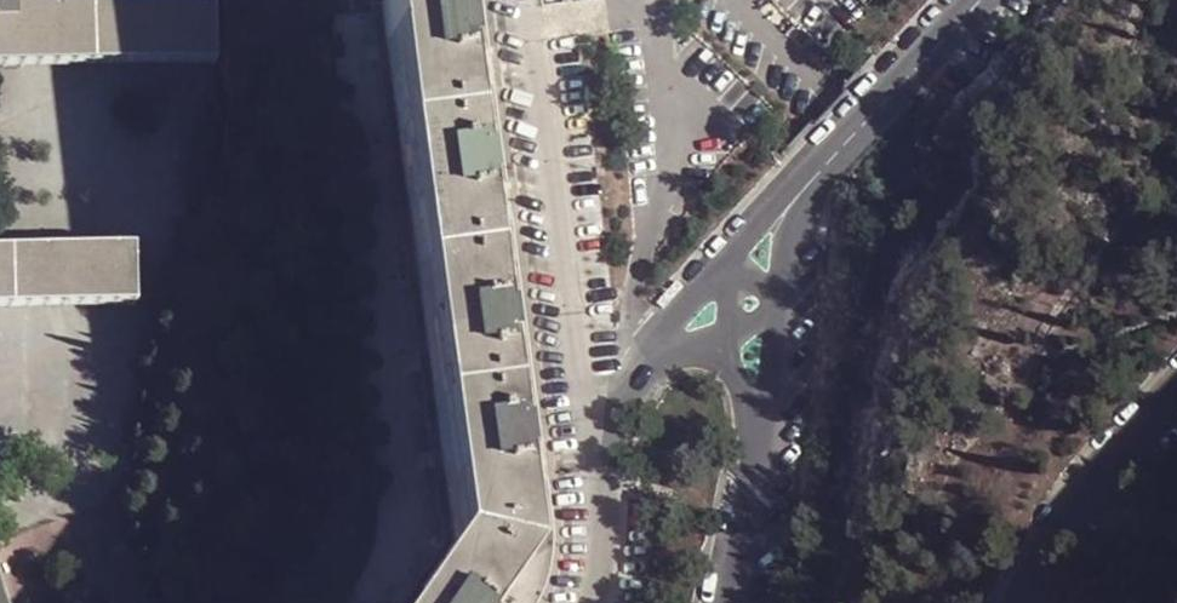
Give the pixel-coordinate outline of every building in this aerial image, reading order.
[(211,7),(178,7),(177,0),(121,0),(53,2),(40,2),(40,0),(0,0),(0,68),(211,63),(211,7)] [(521,570),(506,460),(492,351),(469,186),(451,49),(444,0),(430,0),(379,7),(380,16),(451,549),(413,602),(497,602),(521,570)] [(90,244),(90,236),(0,240),(0,247),(90,244)] [(129,304),(126,243),(90,244),(0,247),(0,310),(129,304)]
